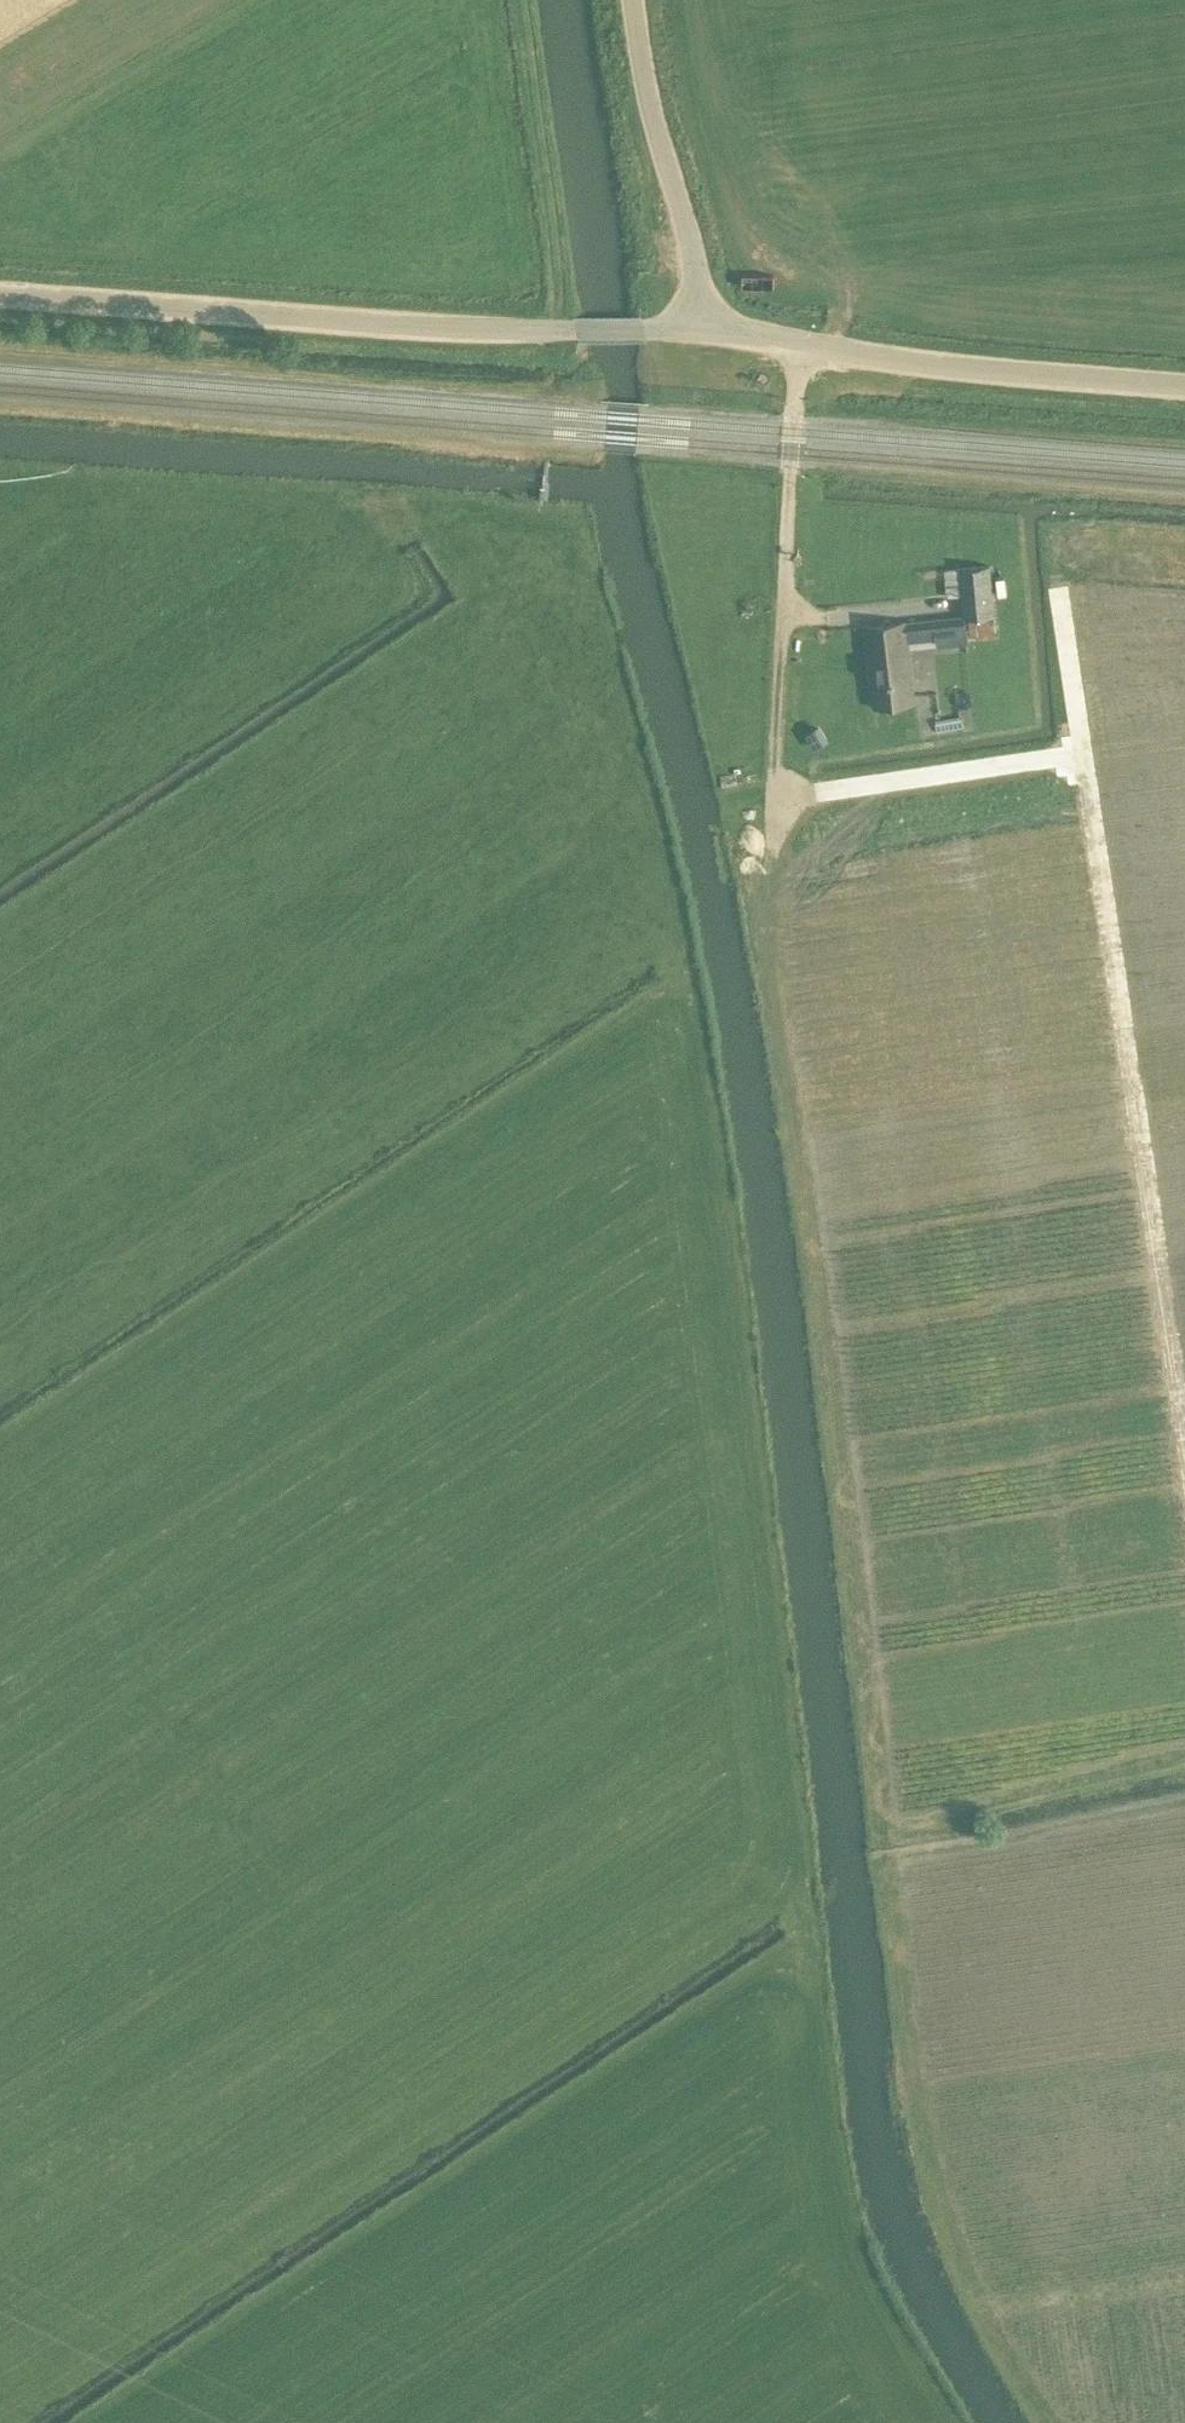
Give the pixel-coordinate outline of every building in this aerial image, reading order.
[(965,615),(907,620),(865,625),(874,706),(915,701),(908,631),(925,629),(926,644),(960,641),(958,626),(967,625),(968,639),(996,636),(991,563),(944,568),(946,607),(964,605),(965,615)] [(806,734),(816,747),(829,738),(820,725),(806,734)]
